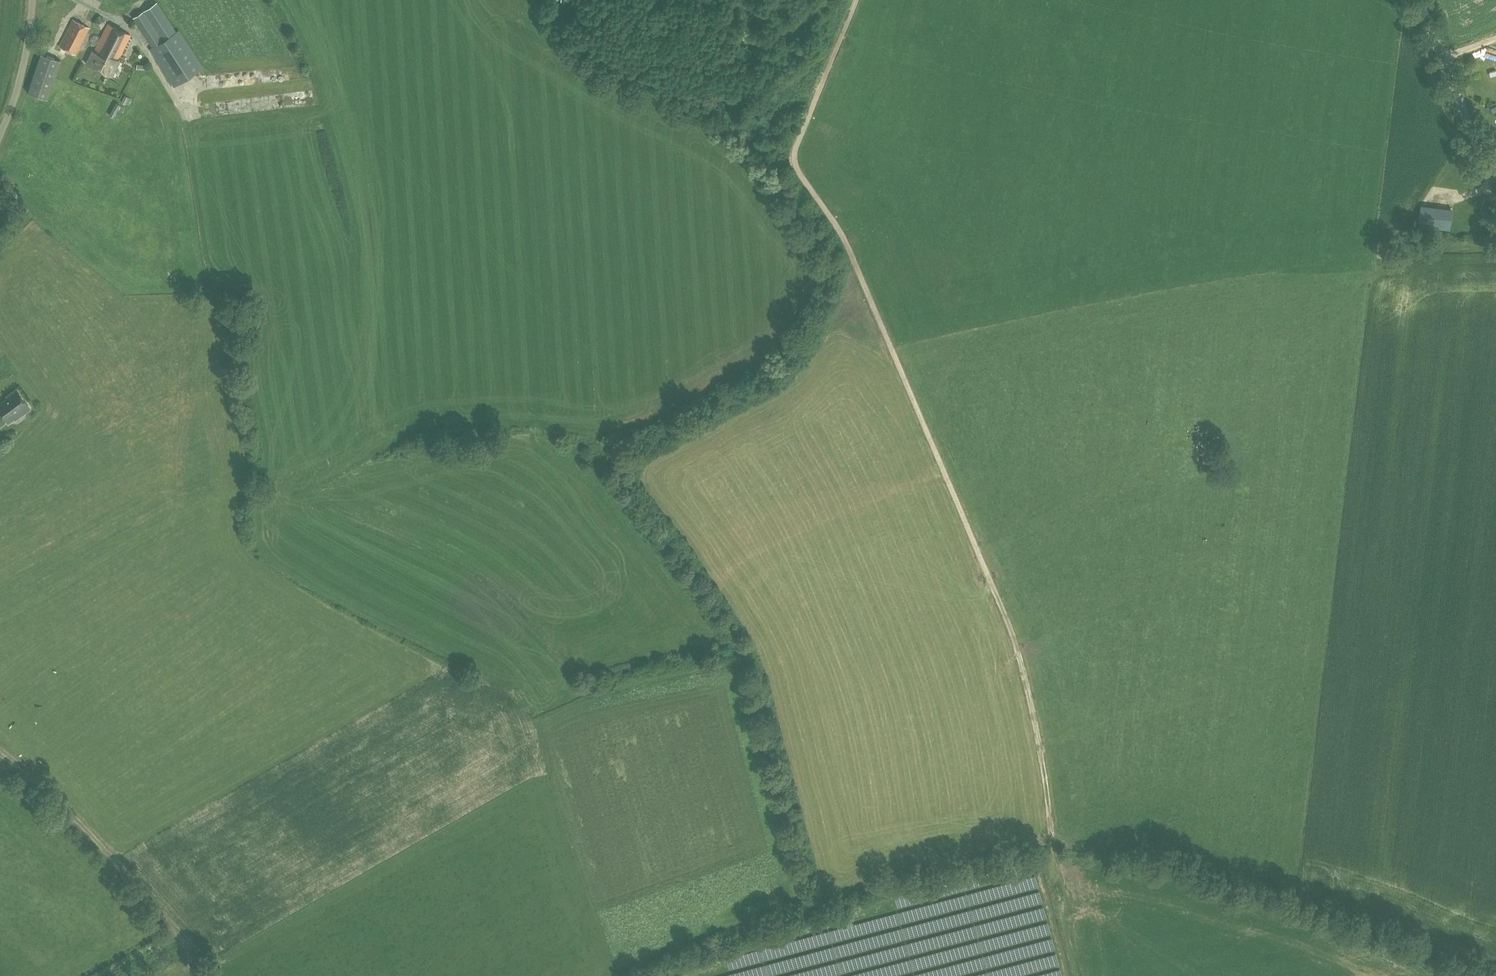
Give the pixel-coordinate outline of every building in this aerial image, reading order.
[(176,31),(156,2),(133,17),(152,46),(149,48),(174,87),(204,67),(179,29),(176,31)] [(75,54),(89,27),(73,19),(59,46),(75,54)] [(120,56),(131,34),(108,23),(94,51),(92,50),(86,63),(112,76),(120,60),(124,62),(125,59),(120,56)] [(46,98),(60,59),(40,52),(27,91),(46,98)] [(126,104),(129,97),(125,94),(121,101),(126,104)] [(114,117),(121,104),(116,102),(109,114),(114,117)] [(27,403),(18,391),(0,404),(0,412),(5,419),(27,403)]
